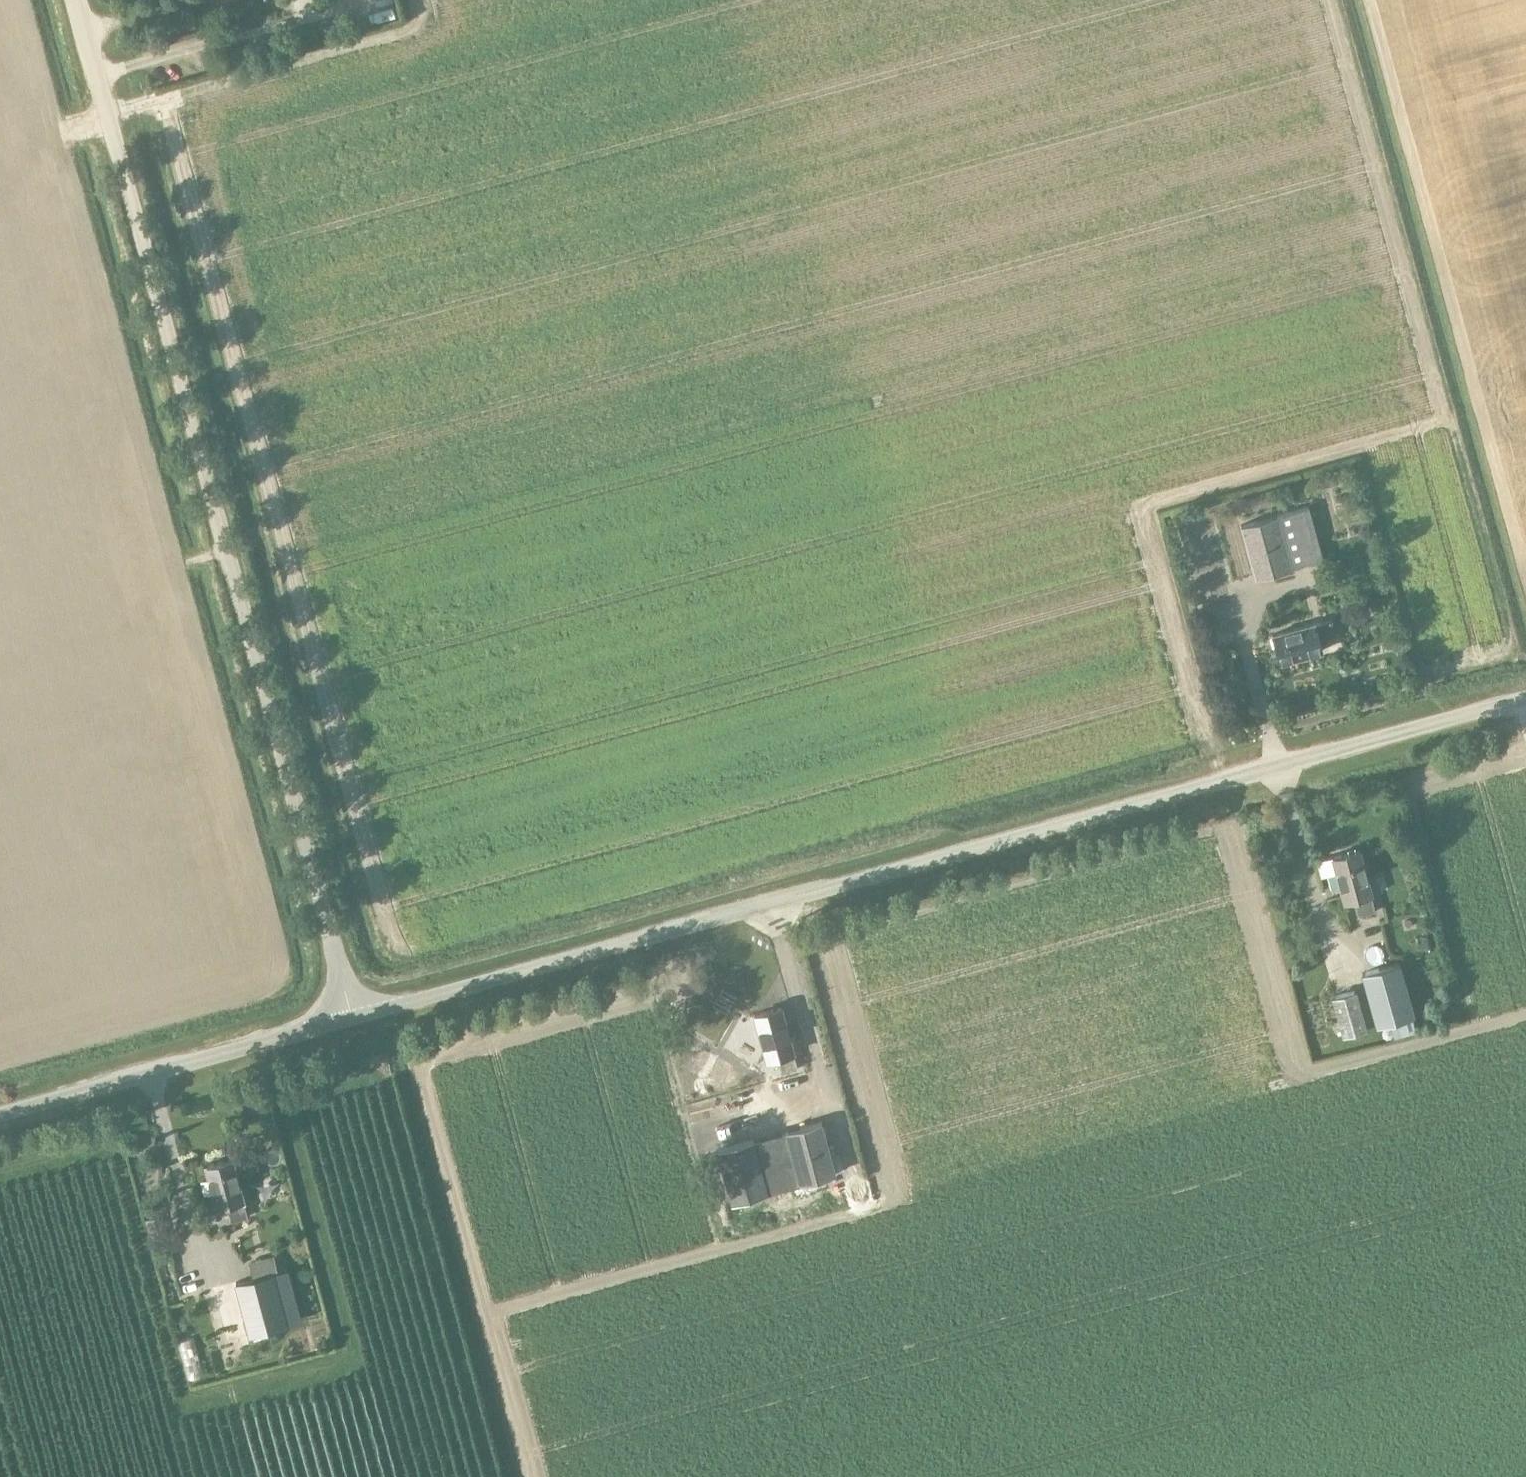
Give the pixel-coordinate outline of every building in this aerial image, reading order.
[(1253,576),(1253,577),(1321,558),(1307,506),(1239,524),(1240,526),(1241,525),(1254,575),(1253,576)] [(1189,609),(1196,607),(1193,597),(1187,599),(1189,609)] [(1320,639),(1335,635),(1331,619),(1315,623),(1315,622),(1272,634),(1279,661),(1322,649),(1320,639)] [(1358,849),(1331,856),(1343,902),(1354,899),(1358,914),(1374,910),(1370,895),(1371,894),(1358,849)] [(1317,873),(1333,869),(1328,852),(1313,856),(1317,873)] [(1398,962),(1362,973),(1376,1025),(1413,1015),(1398,962)] [(1331,996),(1342,1034),(1366,1028),(1355,989),(1331,996)] [(780,1006),(753,1013),(766,1059),(776,1056),(780,1072),(796,1067),(792,1052),(793,1052),(780,1006)] [(256,1103),(246,1106),(248,1112),(258,1110),(256,1103)] [(821,1120),(717,1148),(731,1201),(835,1172),(821,1120)] [(230,1220),(246,1216),(242,1200),(243,1200),(232,1157),(205,1164),(216,1207),(226,1205),(230,1220)] [(249,1334),(286,1324),(271,1271),(234,1281),(235,1283),(249,1334)] [(193,1281),(177,1281),(177,1293),(194,1292),(193,1281)]
